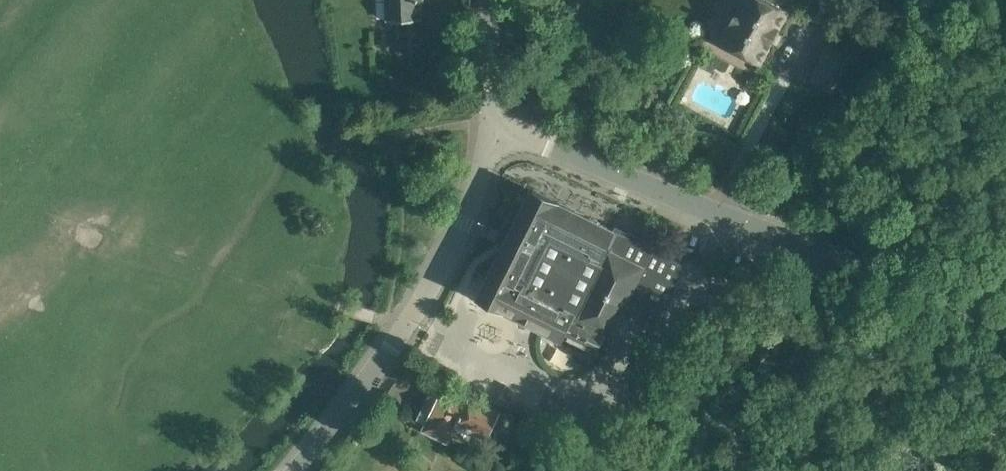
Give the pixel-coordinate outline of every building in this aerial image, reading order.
[(387,19),(403,19),(407,22),(413,22),(416,18),(423,18),(422,0),(387,0),(387,19)] [(721,41),(761,62),(794,0),(743,0),(721,41)] [(812,76),(833,88),(851,53),(830,42),(812,76)] [(534,189),(482,294),(568,338),(568,336),(598,351),(606,335),(608,336),(624,303),(658,319),(677,279),(685,263),(534,189)] [(426,423),(423,429),(449,441),(457,426),(458,423),(473,430),(487,436),(500,410),(446,383),(442,391),(426,423)] [(506,384),(497,401),(506,406),(515,389),(506,384)]
